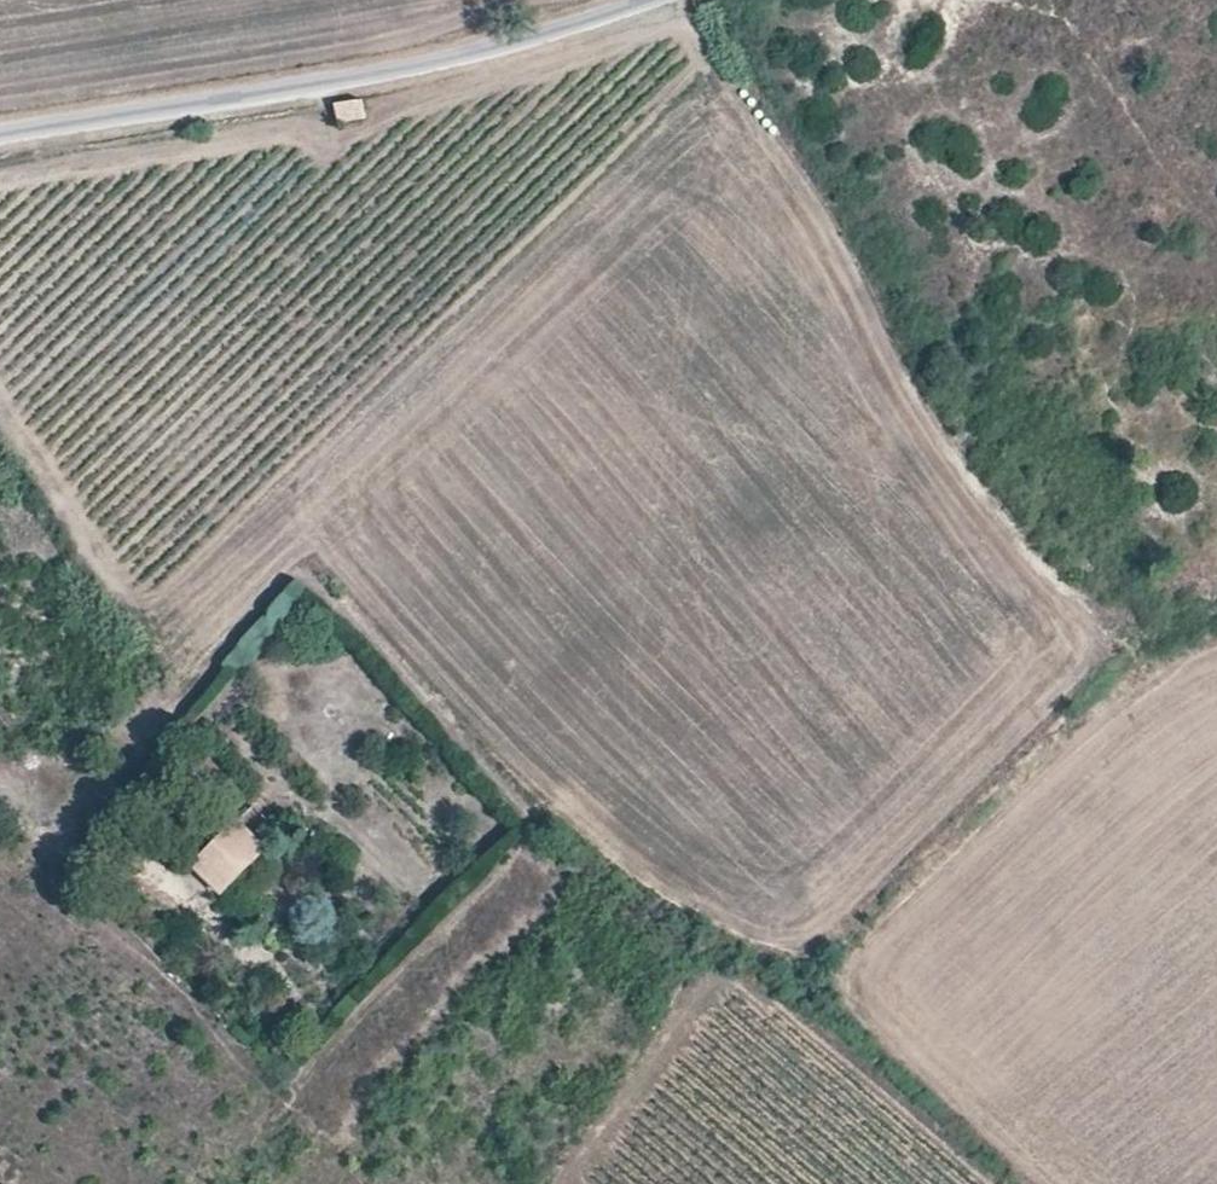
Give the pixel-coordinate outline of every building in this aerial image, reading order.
[(367,119),(363,99),(334,104),(338,125),(367,119)] [(238,819),(192,863),(219,891),(265,846),(238,819)]
